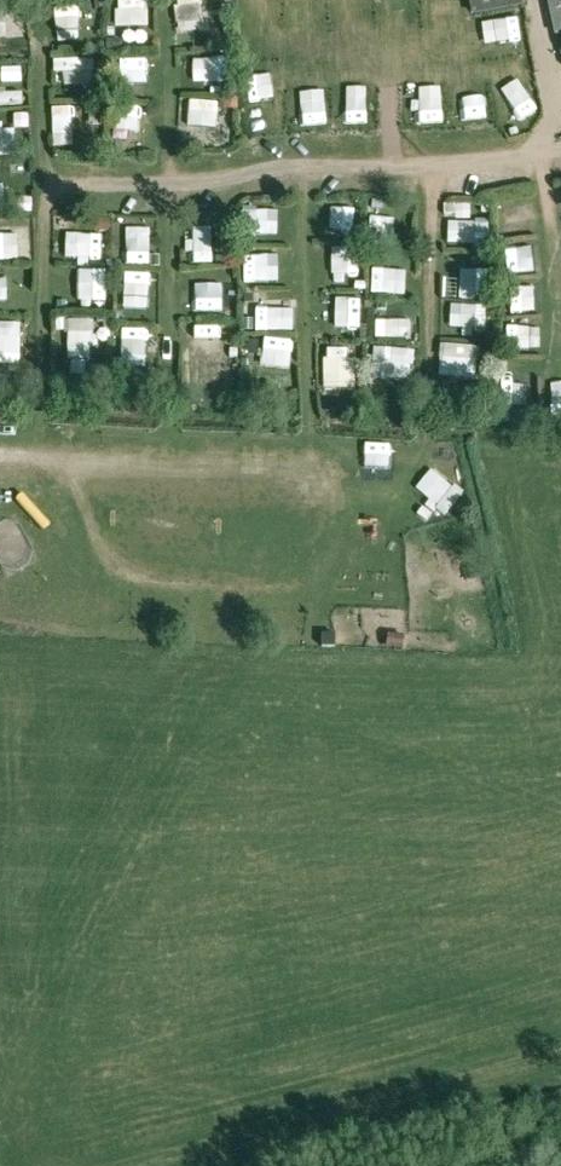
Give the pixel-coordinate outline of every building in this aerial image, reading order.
[(202,0),(182,0),(176,1),(180,33),(206,30),(202,0)] [(474,15),(522,6),(521,0),(471,0),(474,15)] [(145,3),(113,4),(114,31),(146,30),(145,3)] [(77,9),(54,10),(56,41),(79,40),(77,9)] [(514,44),(511,22),(477,28),(480,49),(514,44)] [(264,46),(235,47),(236,49),(237,89),(265,88),(264,46)] [(236,49),(177,51),(178,97),(237,99),(237,89),(236,49)] [(93,62),(54,62),(54,76),(56,76),(56,89),(93,88),(93,62)] [(147,62),(118,63),(118,85),(144,85),(144,73),(147,73),(147,62)] [(513,63),(490,67),(495,95),(518,91),(513,63)] [(20,71),(1,72),(2,86),(21,85),(20,71)] [(349,79),(329,79),(329,117),(349,117),(349,79)] [(482,84),(459,87),(463,119),(486,116),(482,84)] [(265,88),(237,89),(237,99),(239,140),(242,137),(246,135),(249,133),(253,132),(257,131),(261,130),(280,127),(279,101),(265,88)] [(0,94),(0,107),(22,106),(22,93),(0,94)] [(389,93),(366,94),(367,118),(390,117),(389,93)] [(445,94),(425,96),(427,118),(447,116),(445,94)] [(216,107),(186,105),(185,130),(215,132),(216,107)] [(141,109),(117,109),(117,132),(140,132),(141,109)] [(75,138),(74,110),(54,111),(55,139),(75,138)] [(29,131),(28,118),(14,118),(15,132),(29,131)] [(0,128),(0,155),(14,154),(13,128),(0,128)] [(120,152),(117,145),(108,148),(111,155),(120,152)] [(315,199),(316,245),(363,247),(364,201),(315,199)] [(31,201),(18,200),(17,215),(30,216),(31,201)] [(240,206),(240,248),(297,248),(296,200),(270,200),(267,200),(263,200),(259,201),(240,206)] [(364,201),(363,247),(369,251),(417,252),(418,203),(364,201)] [(441,204),(440,253),(493,253),(493,241),(493,203),(490,204),(441,204)] [(184,214),(181,270),(232,268),(232,248),(240,248),(240,206),(231,208),(223,210),(215,211),(184,214)] [(54,222),(54,233),(55,267),(108,268),(109,217),(55,215),(55,217),(54,219),(54,222)] [(109,217),(108,268),(159,270),(162,218),(109,217)] [(493,253),(492,281),(540,279),(537,239),(493,241),(493,253)] [(0,240),(0,264),(27,264),(27,240),(0,240)] [(316,248),(315,293),(368,292),(369,251),(363,247),(316,245),(316,248)] [(232,268),(232,279),(240,279),(240,291),(296,291),(297,248),(240,248),(232,248),(232,268)] [(368,292),(368,299),(371,299),(417,299),(417,252),(369,251),(368,292)] [(440,253),(439,301),(492,305),(492,281),(493,253),(440,253)] [(55,290),(53,316),(110,317),(110,281),(108,268),(55,267),(55,290)] [(159,270),(108,268),(110,281),(110,317),(110,325),(159,326),(159,270)] [(181,270),(181,321),(240,321),(240,291),(240,279),(232,279),(232,268),(181,270)] [(492,305),(492,320),(541,318),(540,279),(492,281),(492,305)] [(240,321),(240,336),(297,336),(296,291),(240,291),(240,321)] [(368,292),(315,293),(316,338),(316,343),(365,344),(371,344),(371,299),(368,299),(368,292)] [(371,299),(371,344),(416,345),(417,299),(371,299)] [(439,301),(438,343),(492,347),(492,320),(492,305),(439,301)] [(492,347),(492,360),(494,360),(542,358),(541,318),(492,320),(492,347)] [(181,321),(181,415),(198,416),(240,416),(240,336),(240,321),(181,321)] [(93,350),(92,325),(67,326),(68,361),(91,361),(91,350),(93,350)] [(0,326),(0,365),(18,365),(17,326),(0,326)] [(149,368),(149,333),(123,334),(123,368),(149,368)] [(240,336),(240,416),(301,418),(300,383),(297,339),(297,336),(240,336)] [(365,344),(316,343),(319,382),(320,419),(364,421),(365,344)] [(438,343),(436,423),(491,425),(494,380),(494,360),(492,360),(492,347),(438,343)] [(365,344),(364,421),(414,423),(416,345),(371,344),(365,344)] [(540,426),(560,426),(560,377),(541,377),(540,426)] [(431,477),(432,491),(454,489),(453,475),(431,477)] [(29,549),(13,514),(0,519),(0,557),(2,561),(29,549)]
